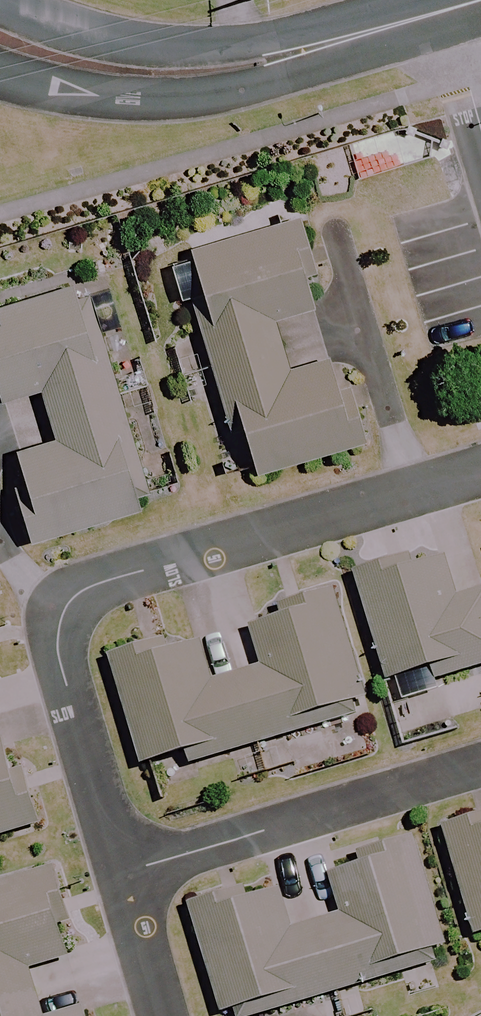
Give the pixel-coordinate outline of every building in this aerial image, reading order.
[(317,313),(310,287),(322,284),(306,222),(294,225),(195,251),(209,304),(199,307),(233,431),(247,427),(259,470),(353,445),(365,442),(351,389),(339,392),(331,362),(289,373),(276,324),(317,313)] [(84,284),(0,309),(0,385),(6,404),(45,393),(60,443),(18,456),(28,489),(20,492),(36,543),(152,508),(84,284)] [(448,553),(362,575),(389,681),(437,669),(439,678),(480,668),(480,594),(459,599),(448,553)] [(311,715),(369,700),(344,602),(252,626),(264,671),(213,684),(201,639),(119,660),(146,764),(191,752),(193,760),(315,729),(311,715)] [(42,825),(17,741),(0,746),(0,837),(42,825)] [(449,830),(478,935),(480,934),(480,821),(449,830)] [(368,860),(370,866),(336,876),(348,916),(293,932),(281,894),(250,903),(248,895),(196,911),(198,918),(227,1015),(269,1003),(272,1012),(397,975),(394,965),(451,949),(422,851),(420,844),(368,860)] [(56,874),(0,890),(0,1015),(43,1015),(30,970),(79,956),(56,874)]
